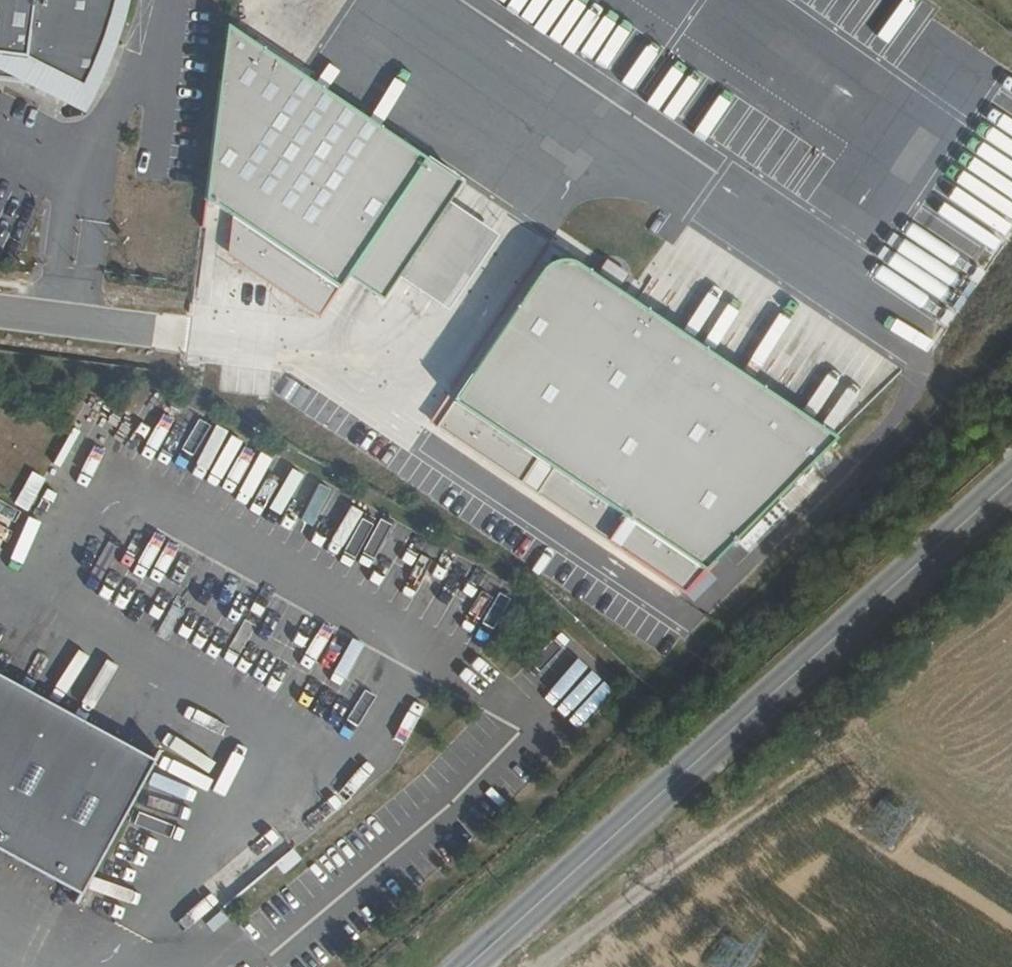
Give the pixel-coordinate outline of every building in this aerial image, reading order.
[(24,78),(25,69),(86,99),(102,65),(108,62),(111,58),(112,49),(110,44),(119,16),(123,0),(0,0),(0,76),(24,78)] [(421,163),(229,33),(202,203),(335,290),(421,163)] [(535,284),(455,409),(700,573),(830,444),(578,268),(564,271),(551,277),(535,284)] [(289,382),(282,400),(304,409),(311,391),(289,382)] [(13,505),(25,512),(44,479),(32,472),(13,505)] [(155,761),(0,676),(0,852),(80,896),(155,761)]
